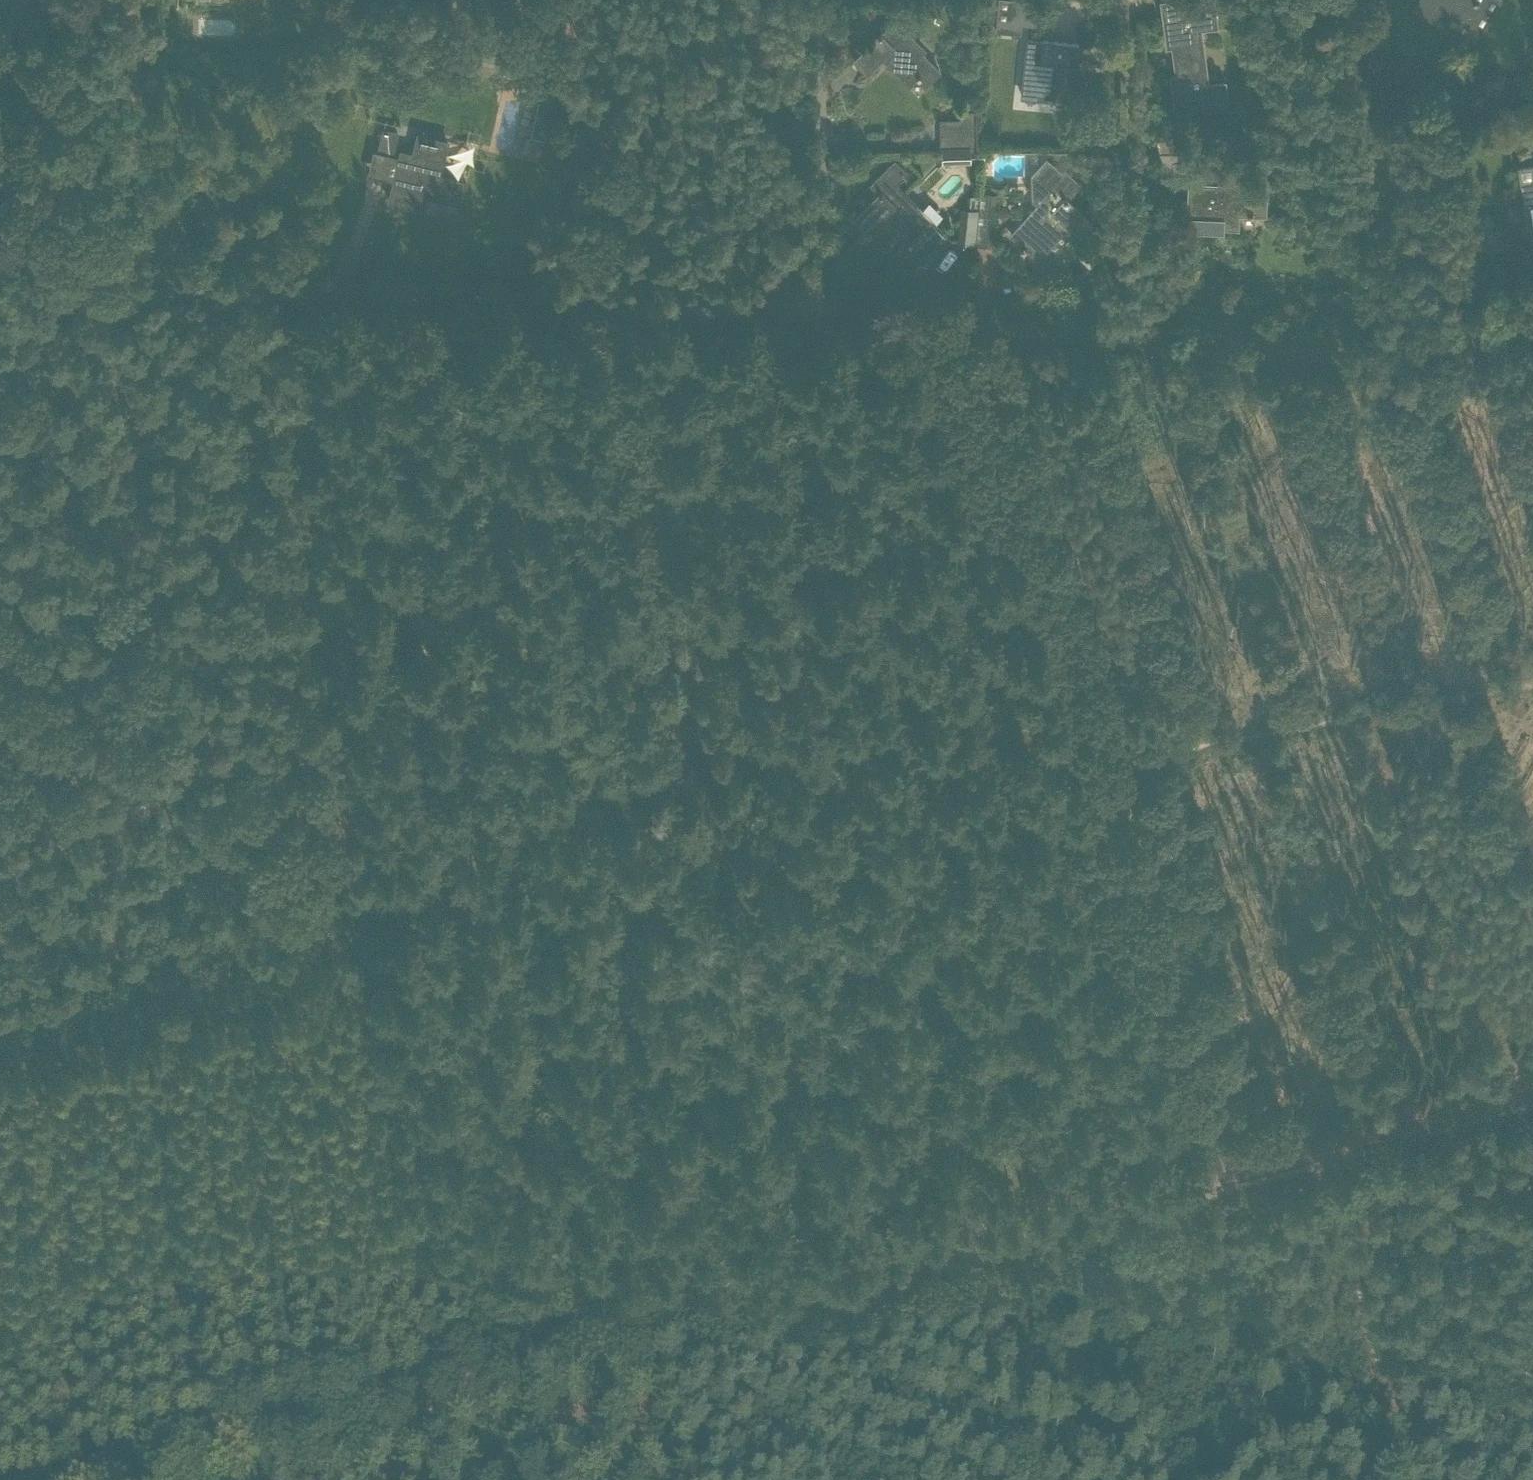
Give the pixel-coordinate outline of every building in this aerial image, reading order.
[(996,18),(1018,21),(1020,0),(998,0),(996,18)] [(1075,14),(1099,15),(1099,0),(1076,0),(1075,14)] [(1216,25),(1213,0),(1168,0),(1161,1),(1166,45),(1172,44),(1176,74),(1170,75),(1175,112),(1227,105),(1224,81),(1206,83),(1205,72),(1206,71),(1201,39),(1200,39),(1199,27),(1216,25)] [(1416,8),(1446,26),(1455,11),(1474,23),(1484,6),(1474,0),(1421,0),(1416,8)] [(915,78),(924,87),(939,70),(922,52),(925,49),(906,29),(902,33),(891,22),(880,33),(879,32),(854,57),(867,70),(883,54),(911,82),(915,78)] [(1046,98),(1046,99),(1051,99),(1051,96),(1050,96),(1054,59),(1076,61),(1078,43),(1059,41),(1059,43),(1024,41),(1020,95),(1046,98)] [(940,124),(941,148),(973,147),(971,123),(940,124)] [(382,127),(376,150),(392,154),(397,131),(396,131),(382,127)] [(400,151),(388,200),(423,208),(427,192),(448,197),(449,198),(453,178),(437,174),(445,139),(415,132),(410,153),(400,151)] [(1143,133),(1142,148),(1172,150),(1173,135),(1143,133)] [(973,147),(941,148),(942,163),(969,162),(969,149),(973,149),(973,147)] [(1156,179),(1170,180),(1170,179),(1183,179),(1183,161),(1171,160),(1171,153),(1157,152),(1157,153),(1156,179)] [(1032,209),(1010,233),(1022,244),(1019,247),(1023,250),(1026,247),(1032,252),(1062,219),(1079,234),(1091,221),(1066,197),(1079,182),(1063,168),(1060,170),(1046,156),(1029,174),(1030,199),(1037,204),(1032,209)] [(910,238),(907,241),(910,244),(920,253),(921,254),(944,231),(894,182),(906,170),(895,159),(871,183),(879,191),(855,215),(868,228),(884,212),(910,238)] [(1093,172),(1093,178),(1104,178),(1104,160),(1082,160),(1083,172),(1093,172)] [(1520,167),(1523,189),(1528,188),(1530,203),(1532,203),(1532,165),(1520,167)] [(1187,217),(1221,218),(1221,226),(1237,226),(1237,211),(1264,212),(1266,179),(1232,177),(1231,184),(1189,182),(1187,217)] [(977,217),(975,242),(989,244),(992,212),(1001,213),(1004,186),(982,184),(980,195),(979,195),(977,217)] [(961,241),(975,242),(977,217),(964,216),(961,241)]
